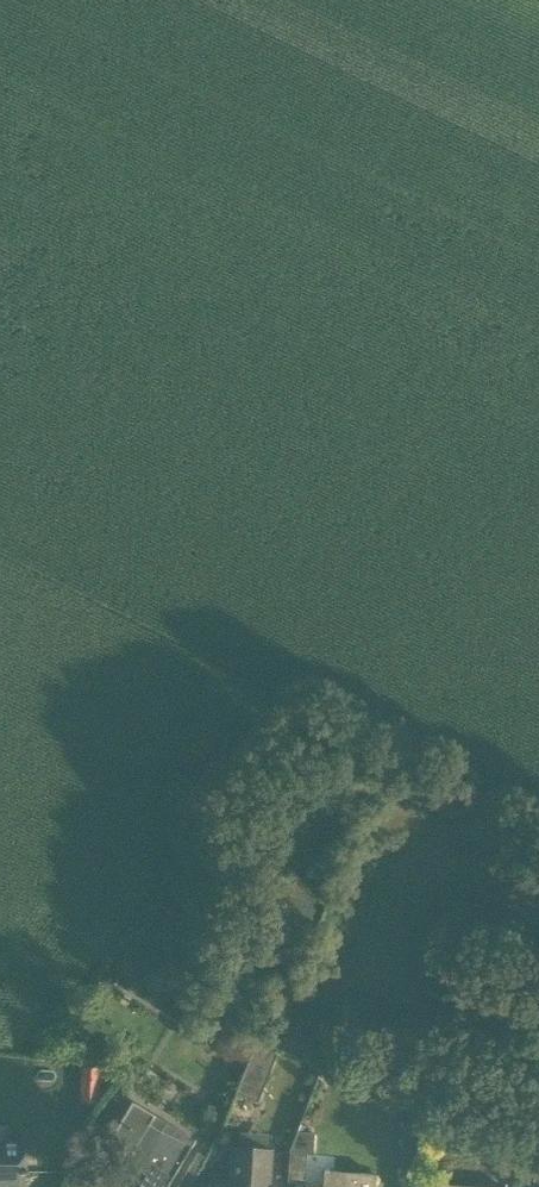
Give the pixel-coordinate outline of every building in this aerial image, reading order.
[(256,1103),(278,1050),(257,1042),(236,1094),(256,1103)] [(98,1105),(99,1084),(99,1069),(82,1068),(81,1104),(98,1105)] [(154,1118),(132,1104),(115,1130),(103,1150),(126,1164),(133,1152),(149,1162),(147,1165),(151,1167),(139,1186),(170,1186),(186,1156),(191,1148),(162,1129),(165,1124),(154,1118)] [(304,1184),(306,1155),(312,1155),(314,1134),(297,1132),(289,1152),(287,1183),(304,1184)] [(21,1157),(21,1143),(0,1143),(0,1186),(21,1186),(21,1175),(27,1175),(27,1171),(21,1171),(21,1157)] [(275,1152),(233,1148),(229,1183),(210,1180),(209,1186),(271,1186),(275,1152)] [(177,1186),(188,1186),(206,1157),(198,1153),(177,1186)] [(374,1175),(328,1172),(328,1170),(323,1169),(323,1172),(324,1172),(323,1186),(374,1186),(374,1175)]
